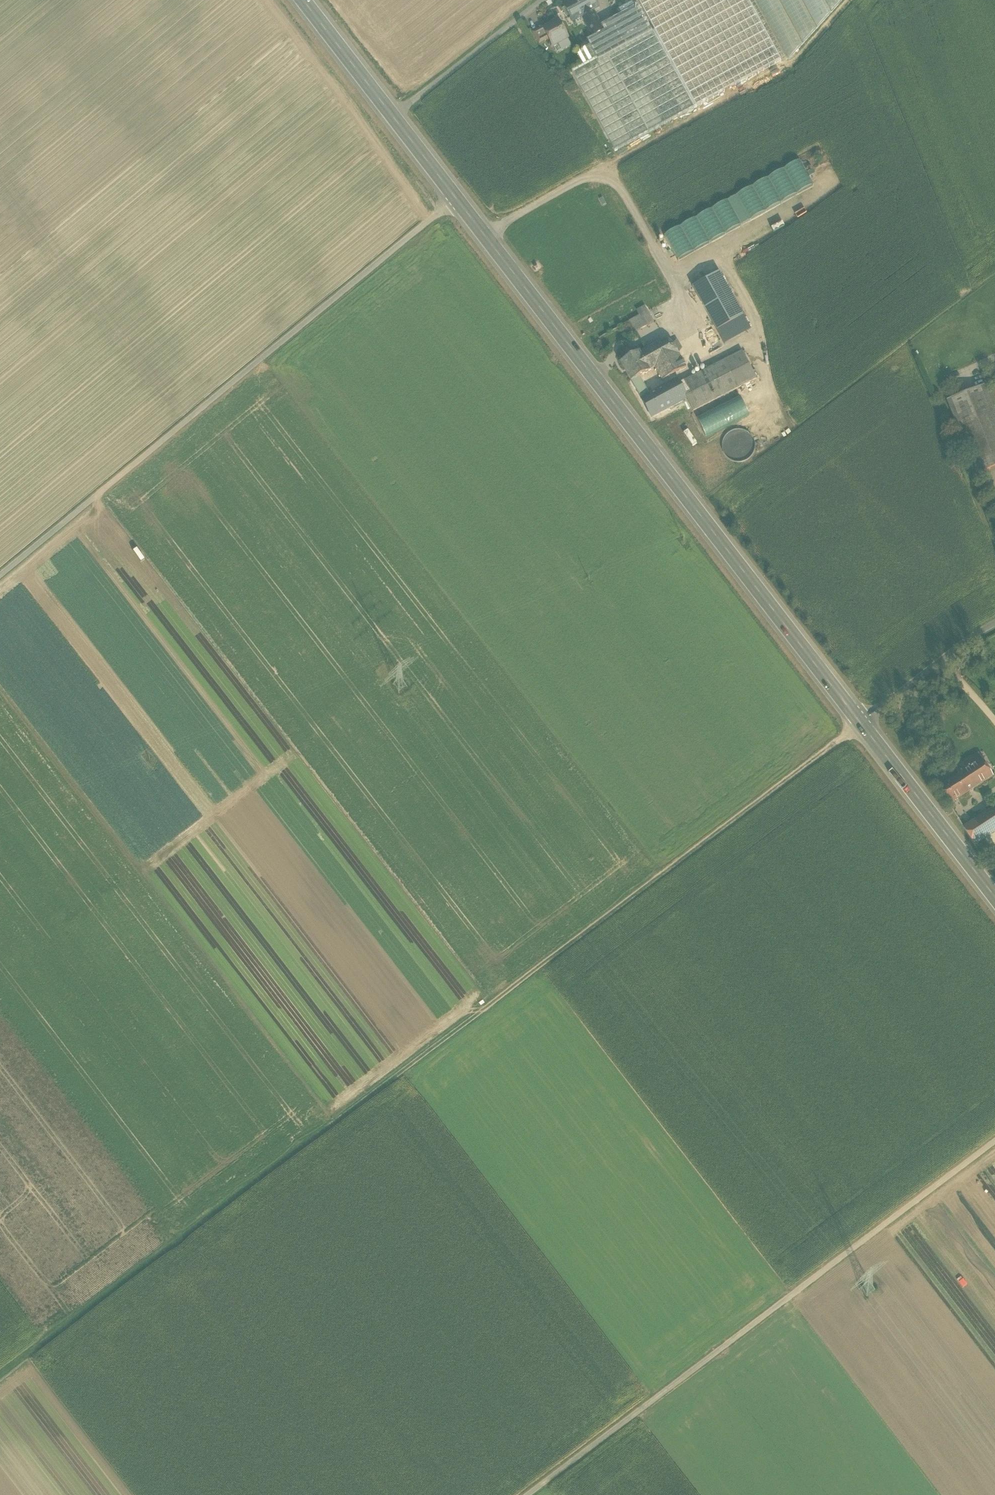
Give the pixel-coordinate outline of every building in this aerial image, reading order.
[(561,4),(571,22),(581,16),(573,1),(574,0),(568,0),(561,4)] [(573,1),(581,16),(582,18),(593,12),(600,8),(596,0),(574,0),(573,1)] [(646,22),(652,33),(655,31),(696,106),(739,83),(740,82),(699,7),(695,0),(634,0),(646,22)] [(699,7),(740,82),(739,83),(742,87),(789,62),(755,0),(711,0),(699,7)] [(845,1),(845,0),(756,0),(790,62),(845,1)] [(638,11),(616,23),(622,35),(644,23),(638,11)] [(593,12),(583,18),(593,36),(598,34),(604,31),(601,26),(593,12)] [(598,34),(587,40),(590,46),(596,58),(598,62),(628,46),(622,35),(616,23),(614,19),(601,26),(604,31),(598,34)] [(556,20),(552,22),(551,27),(545,30),(544,30),(549,39),(551,42),(550,44),(551,47),(554,48),(557,46),(557,43),(567,38),(557,21),(556,20)] [(644,23),(622,35),(628,46),(652,33),(646,22),(644,23)] [(543,27),(533,33),(539,44),(549,39),(544,30),(545,30),(543,27)] [(628,46),(598,62),(596,58),(583,65),(572,71),(615,150),(696,106),(655,31),(652,33),(628,46)] [(590,46),(576,53),(583,65),(596,58),(590,46)] [(704,105),(691,109),(693,118),(707,113),(704,105)] [(799,161),(736,196),(750,221),(813,186),(799,161)] [(727,201),(664,236),(671,248),(678,261),(741,226),(727,201)] [(664,236),(657,240),(664,252),(671,248),(664,236)] [(743,316),(719,272),(693,287),(717,331),(743,316)] [(654,322),(648,311),(642,315),(648,325),(654,322)] [(642,315),(629,321),(635,332),(648,325),(642,315)] [(674,345),(666,339),(639,353),(649,371),(655,367),(662,380),(686,367),(678,351),(675,346),(674,345)] [(679,342),(674,345),(675,346),(678,351),(683,349),(679,342)] [(742,351),(725,360),(739,388),(756,379),(742,351)] [(639,353),(621,363),(631,381),(641,376),(649,371),(639,353)] [(725,360),(679,384),(687,398),(693,411),(739,388),(725,360)] [(641,376),(631,381),(641,398),(642,398),(651,394),(641,376)] [(651,394),(642,398),(652,416),(687,398),(679,384),(677,380),(651,394)] [(947,400),(977,474),(994,467),(994,413),(984,385),(947,400)] [(706,435),(743,416),(734,399),(697,417),(706,435)] [(978,753),(949,772),(952,778),(954,777),(965,794),(992,776),(978,753)] [(952,778),(937,787),(948,805),(965,794),(954,777),(952,778)] [(963,827),(975,846),(994,833),(994,807),(963,827)]
